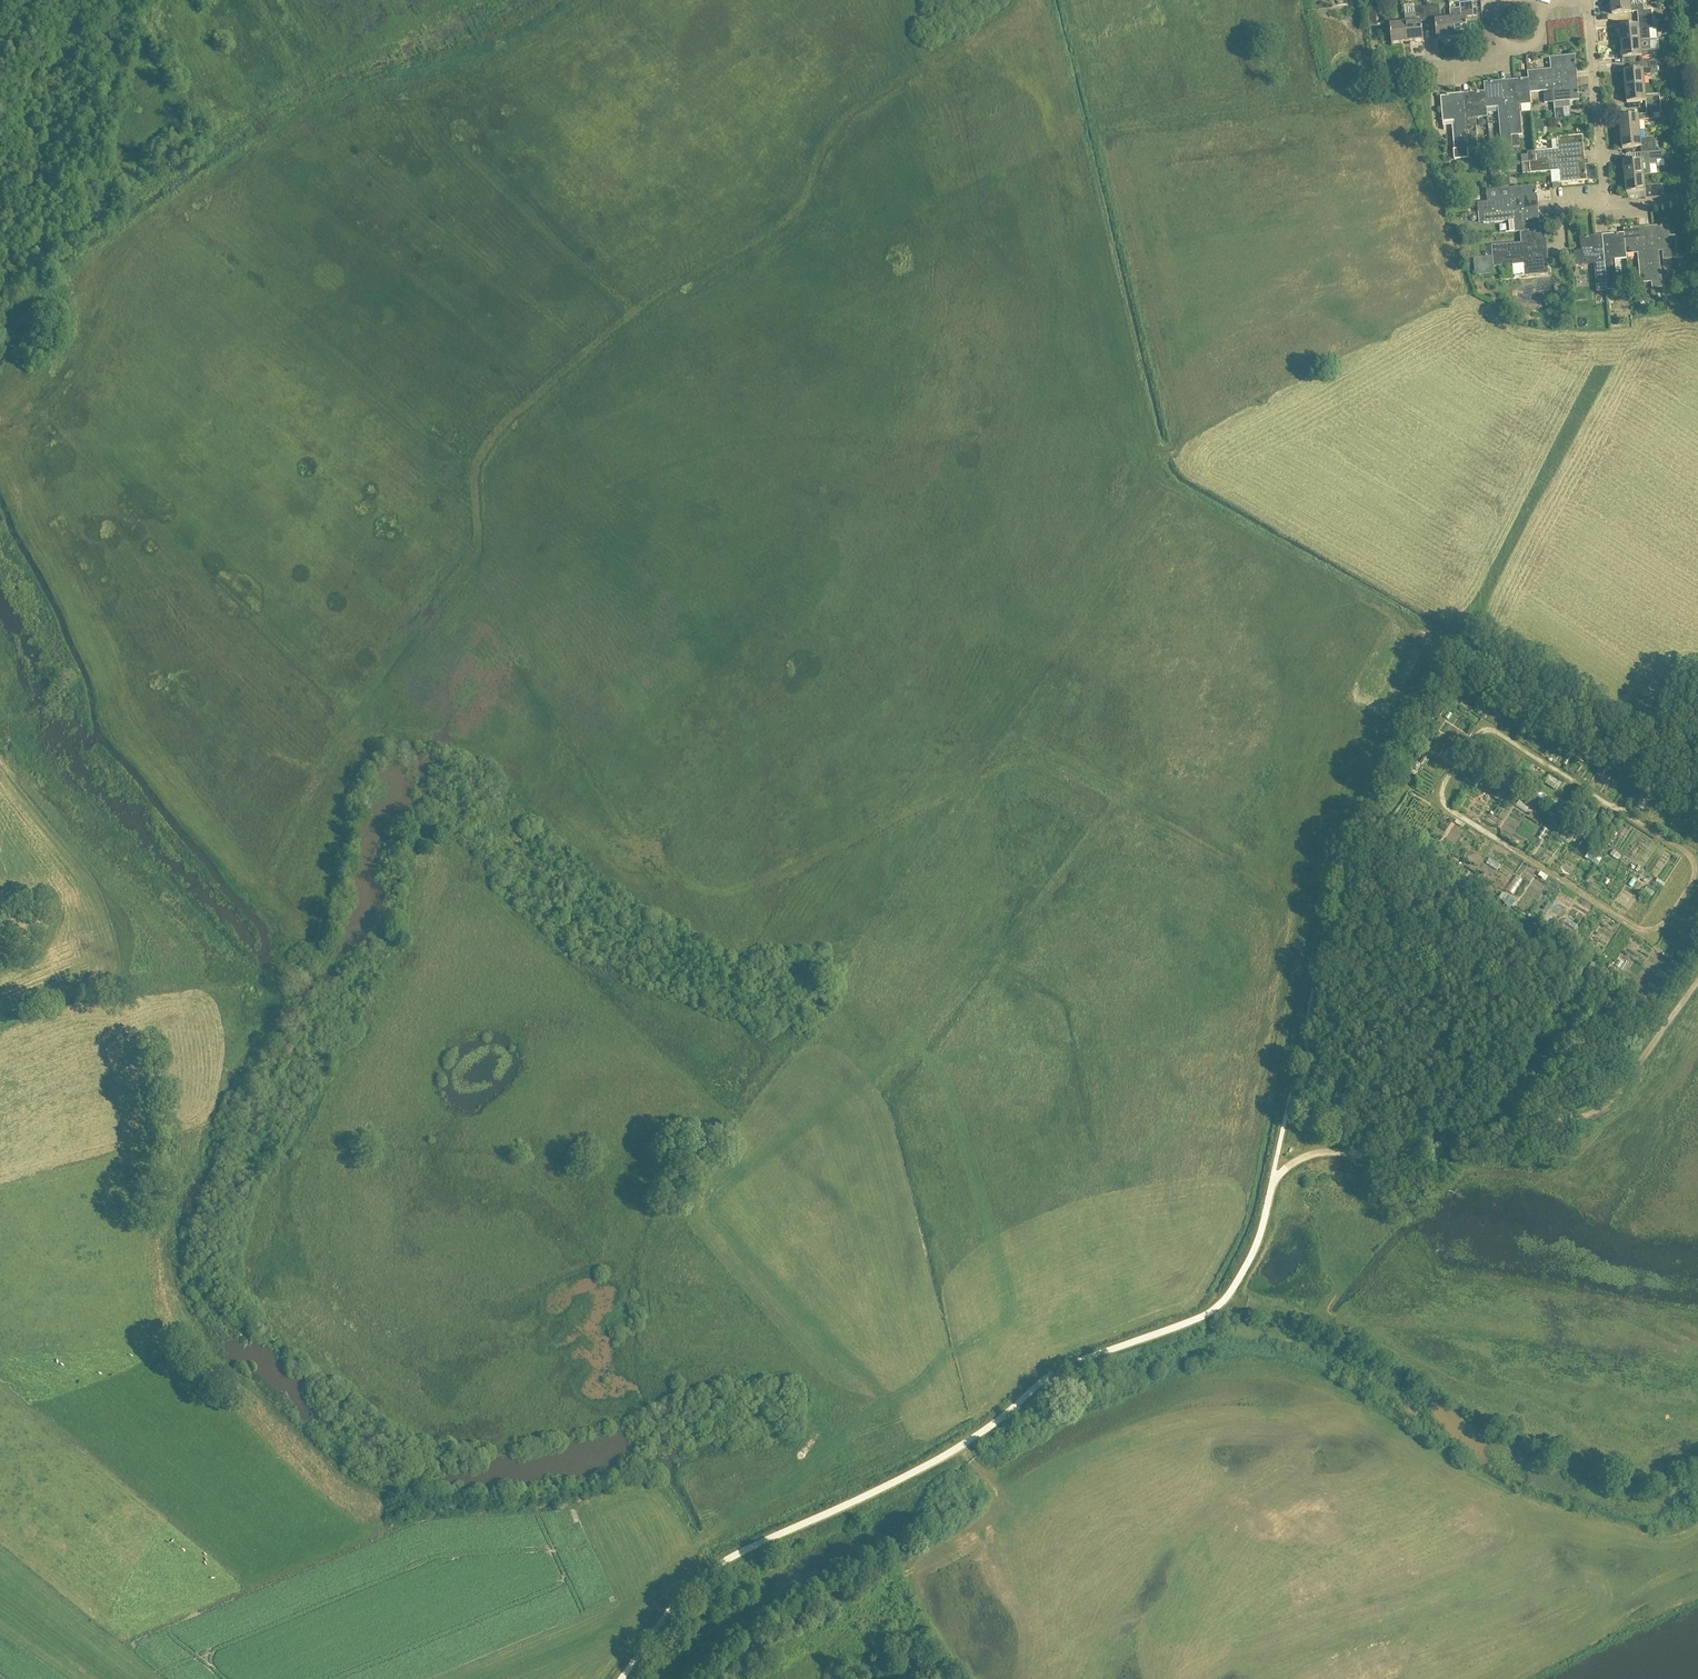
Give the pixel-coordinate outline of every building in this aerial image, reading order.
[(1638,19),(1652,17),(1652,10),(1644,11),(1643,0),(1610,0),(1612,14),(1637,12),(1638,19)] [(1460,9),(1450,10),(1451,19),(1453,38),(1459,37),(1459,41),(1469,40),(1467,18),(1474,17),(1472,2),(1460,4),(1460,9)] [(1453,38),(1451,19),(1440,20),(1439,6),(1426,7),(1428,21),(1435,21),(1437,39),(1453,38)] [(1422,22),(1428,21),(1426,7),(1414,8),(1415,14),(1405,15),(1406,23),(1407,42),(1423,41),(1422,22)] [(1369,27),(1377,26),(1375,11),(1368,12),(1369,27)] [(1667,22),(1666,14),(1653,15),(1654,23),(1667,22)] [(1654,29),(1652,17),(1638,19),(1638,25),(1620,27),(1621,43),(1650,40),(1649,30),(1654,29)] [(1407,42),(1406,23),(1396,24),(1395,18),(1385,19),(1385,26),(1390,25),(1392,44),(1407,42)] [(1651,50),(1650,40),(1621,43),(1623,59),(1641,57),(1642,63),(1657,62),(1655,50),(1651,50)] [(1528,72),(1528,79),(1529,82),(1564,79),(1563,72),(1577,71),(1575,56),(1550,58),(1551,70),(1528,72)] [(1624,72),(1625,87),(1645,86),(1644,75),(1658,74),(1657,62),(1642,63),(1643,70),(1624,72)] [(1579,100),(1577,78),(1564,79),(1529,82),(1530,93),(1544,92),(1545,104),(1554,103),(1555,109),(1563,109),(1570,108),(1570,101),(1579,100)] [(1529,82),(1528,79),(1514,80),(1516,93),(1508,94),(1511,136),(1522,135),(1519,106),(1521,106),(1531,105),(1530,93),(1529,82)] [(1485,92),(1487,109),(1498,108),(1500,137),(1502,156),(1513,155),(1511,136),(1508,94),(1500,95),(1499,82),(1484,83),(1485,92)] [(1646,96),(1645,86),(1625,87),(1627,103),(1645,102),(1646,108),(1661,107),(1660,95),(1646,96)] [(1487,118),(1487,109),(1485,92),(1472,93),(1470,93),(1472,110),(1464,110),(1468,149),(1478,148),(1476,119),(1487,118)] [(1464,110),(1463,94),(1447,95),(1447,96),(1441,97),(1443,122),(1454,120),(1457,150),(1453,150),(1454,160),(1469,159),(1468,149),(1464,110)] [(1619,117),(1621,133),(1640,131),(1639,121),(1654,120),(1654,114),(1661,114),(1661,107),(1646,108),(1647,115),(1619,117)] [(1555,109),(1555,119),(1564,118),(1563,109),(1555,109)] [(1641,147),(1641,154),(1656,152),(1655,140),(1641,141),(1640,131),(1621,133),(1622,149),(1641,147)] [(1536,162),(1570,159),(1570,152),(1584,150),(1583,136),(1557,138),(1558,150),(1535,152),(1536,162)] [(1642,160),(1623,162),(1625,178),(1644,176),(1643,167),(1643,166),(1649,165),(1657,164),(1656,162),(1664,161),(1663,152),(1656,152),(1641,154),(1642,160)] [(1529,163),(1529,164),(1522,164),(1523,174),(1530,174),(1560,171),(1561,183),(1587,181),(1585,166),(1571,167),(1570,159),(1536,162),(1529,163)] [(1645,186),(1644,176),(1625,178),(1626,194),(1645,192),(1646,199),(1660,198),(1659,185),(1645,186)] [(1536,185),(1498,189),(1499,201),(1477,203),(1478,213),(1523,209),(1522,202),(1537,201),(1536,185)] [(1540,230),(1538,208),(1523,209),(1478,213),(1479,224),(1513,221),(1514,232),(1520,232),(1540,230)] [(1662,288),(1659,251),(1662,251),(1663,260),(1677,259),(1675,236),(1670,237),(1669,226),(1662,227),(1662,226),(1646,227),(1647,241),(1651,283),(1652,289),(1662,288)] [(1624,234),(1626,255),(1638,254),(1640,284),(1651,283),(1647,241),(1641,241),(1639,228),(1624,229),(1624,234)] [(1540,230),(1520,232),(1521,243),(1491,246),(1492,257),(1534,253),(1533,247),(1547,246),(1547,244),(1546,229),(1540,230)] [(1604,249),(1607,291),(1618,290),(1615,260),(1627,259),(1626,255),(1624,234),(1609,235),(1610,248),(1604,249)] [(1597,292),(1607,291),(1604,249),(1602,236),(1580,238),(1581,251),(1573,252),(1575,266),(1594,264),(1597,292)] [(1493,266),(1493,267),(1514,265),(1515,277),(1524,276),(1549,274),(1548,268),(1549,268),(1548,258),(1534,259),(1534,253),(1492,257),(1493,266)] [(1518,809),(1525,815),(1530,809),(1523,803),(1518,809)] [(1564,833),(1573,840),(1578,833),(1569,826),(1564,833)] [(1472,883),(1472,882),(1476,877),(1463,868),(1459,874),(1472,883)] [(1648,890),(1646,896),(1657,899),(1659,894),(1648,890)]
